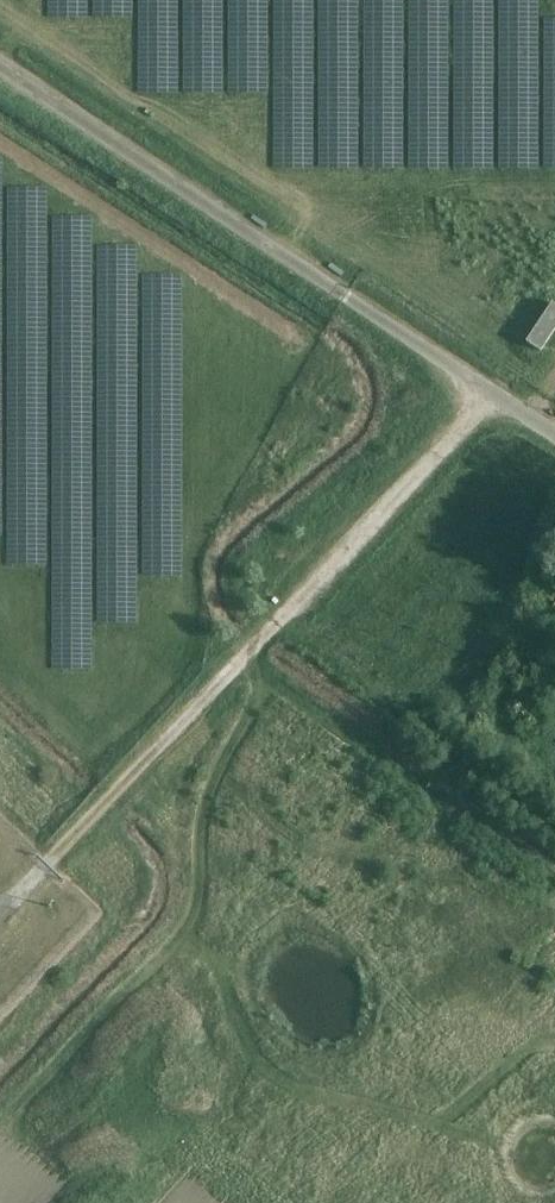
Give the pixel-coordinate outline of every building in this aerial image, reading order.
[(526,342),(540,352),(554,329),(554,306),(551,303),(526,342)]
